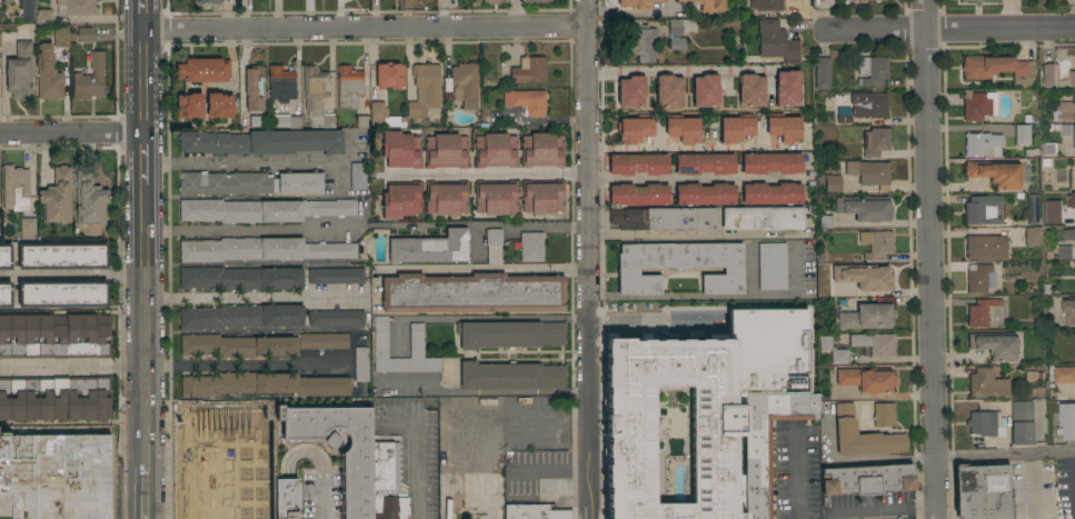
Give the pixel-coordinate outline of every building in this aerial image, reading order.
[(21,9),(21,0),(34,0),(34,9),(33,9),(33,16),(22,16),(22,9),(21,9)] [(56,6),(56,0),(94,0),(94,2),(94,7),(98,7),(98,14),(79,14),(79,16),(77,16),(77,14),(57,14),(57,6),(56,6)] [(618,4),(618,0),(665,0),(665,2),(651,2),(651,8),(650,8),(650,9),(636,9),(636,8),(631,8),(631,4),(630,4),(628,7),(624,7),(621,4),(618,4)] [(705,11),(700,11),(700,4),(696,0),(724,0),(724,9),(715,9),(715,11),(713,11),(713,12),(705,12),(705,11)] [(750,8),(750,0),(783,0),(783,10),(757,10),(757,8),(750,8)] [(51,9),(51,22),(36,22),(36,14),(37,14),(37,9),(51,9)] [(640,62),(638,59),(638,53),(627,53),(627,40),(628,40),(628,19),(640,19),(640,24),(648,24),(648,28),(657,28),(657,34),(655,34),(655,62),(640,62)] [(683,19),(691,19),(691,21),(696,24),(696,31),(684,31),(684,33),(668,33),(668,19),(683,19)] [(758,19),(778,19),(778,29),(785,29),(786,40),(799,40),(799,62),(784,62),(784,57),(759,57),(758,19)] [(92,27),(92,42),(78,42),(78,27),(92,27)] [(53,28),(68,28),(68,31),(69,31),(69,47),(54,47),(53,28)] [(685,38),(685,49),(669,50),(669,38),(685,38)] [(32,93),(30,93),(28,94),(23,94),(21,92),(21,98),(12,98),(12,92),(7,92),(7,76),(6,76),(6,68),(7,68),(7,59),(16,59),(16,40),(32,40),(32,93)] [(38,99),(38,69),(37,69),(37,54),(40,54),(40,43),(52,43),(52,52),(53,52),(53,59),(54,59),(54,69),(56,69),(56,73),(58,72),(58,71),(61,71),(61,73),(63,73),(63,98),(38,99)] [(104,76),(103,76),(104,96),(94,96),(94,98),(91,98),(73,99),(72,72),(80,72),(80,76),(93,74),(93,69),(90,69),(90,51),(103,51),(104,76)] [(981,56),(981,54),(1008,54),(1015,54),(1015,61),(1034,60),(1035,76),(1034,76),(1034,87),(1013,87),(1013,71),(996,71),(996,74),(991,74),(991,78),(964,79),(964,74),(963,74),(963,70),(962,70),(962,64),(963,64),(963,60),(964,60),(964,56),(981,56)] [(186,81),(186,78),(176,78),(176,63),(185,63),(185,57),(201,57),(201,58),(221,58),(221,60),(229,59),(230,78),(227,78),(227,81),(186,81)] [(546,81),(527,81),(527,82),(510,82),(510,67),(520,67),(520,57),(546,57),(546,81)] [(830,88),(816,88),(815,57),(830,57),(830,88)] [(888,79),(884,79),(884,86),(857,86),(857,78),(869,78),(869,74),(858,74),(858,57),(888,57),(888,79)] [(1074,87),(1074,58),(1073,58),(1073,73),(1067,73),(1067,87),(1074,87)] [(376,63),(384,63),(384,61),(394,61),(394,63),(400,63),(400,64),(404,64),(404,86),(400,86),(400,89),(377,89),(376,63)] [(452,100),(452,98),(444,98),(444,92),(452,92),(452,88),(455,88),(455,83),(451,82),(451,67),(457,67),(457,63),(477,63),(477,109),(462,109),(462,100),(461,100),(452,100)] [(295,83),(296,83),(296,89),(295,89),(295,90),(296,90),(296,92),(297,92),(297,94),(296,94),(296,99),(288,98),(288,101),(279,101),(279,99),(270,99),(270,84),(269,84),(269,68),(267,68),(267,64),(282,64),(282,71),(295,71),(295,83)] [(427,117),(407,117),(407,101),(417,101),(417,86),(415,86),(415,77),(411,77),(411,66),(414,66),(414,64),(439,64),(439,103),(438,103),(438,108),(427,108),(427,117)] [(1055,86),(1043,86),(1043,64),(1054,64),(1055,86)] [(246,69),(250,69),(250,66),(262,66),(262,78),(263,78),(263,97),(262,97),(262,110),(251,110),(251,112),(248,112),(248,111),(247,111),(247,96),(246,93),(246,69)] [(317,66),(317,68),(319,68),(319,71),(329,71),(329,82),(330,82),(330,91),(329,91),(329,98),(322,98),(324,116),(335,116),(335,128),(322,128),(322,127),(308,127),(308,110),(306,110),(306,97),(303,98),(303,66),(317,66)] [(338,70),(337,70),(337,66),(350,66),(350,67),(354,67),(354,70),(355,70),(362,70),(362,89),(364,89),(364,96),(361,96),(361,97),(360,97),(360,96),(357,96),(357,109),(338,109),(338,70)] [(799,103),(792,103),(792,104),(776,104),(776,74),(777,74),(777,71),(787,71),(787,70),(799,70),(799,103)] [(719,103),(711,103),(711,106),(693,106),(693,77),(701,77),(701,74),(704,74),(704,73),(716,73),(716,74),(717,74),(717,84),(718,84),(719,103)] [(765,106),(746,106),(746,103),(738,103),(738,84),(739,84),(739,74),(741,74),(741,73),(754,73),(754,74),(755,74),(755,77),(764,77),(765,106)] [(618,107),(618,98),(617,89),(618,89),(618,79),(628,79),(628,76),(630,76),(630,74),(643,74),(643,76),(645,76),(645,97),(643,97),(643,107),(618,107)] [(681,107),(663,107),(663,103),(656,103),(656,86),(657,86),(657,76),(658,76),(658,74),(670,74),(673,74),(673,77),(681,77),(681,107)] [(546,110),(543,110),(543,116),(527,117),(527,111),(526,111),(526,110),(524,110),(524,106),(521,107),(521,106),(504,106),(502,91),(546,90),(546,110)] [(998,114),(983,114),(983,121),(963,121),(963,98),(964,98),(964,90),(972,90),(972,92),(986,92),(986,98),(999,98),(998,114)] [(177,118),(177,94),(186,94),(186,92),(202,92),(202,110),(203,110),(203,118),(197,118),(197,117),(192,117),(192,118),(177,118)] [(218,118),(218,117),(215,117),(207,118),(207,92),(225,92),(225,94),(233,94),(233,110),(233,118),(218,118)] [(867,93),(887,93),(887,104),(888,106),(888,109),(887,109),(887,116),(883,116),(883,118),(874,118),(874,117),(853,117),(853,104),(850,104),(850,92),(867,92),(867,93)] [(384,101),(384,108),(388,108),(388,117),(406,116),(406,122),(400,122),(400,126),(370,126),(370,101),(384,101)] [(1053,121),(1053,114),(1047,114),(1047,108),(1053,108),(1053,107),(1062,107),(1062,112),(1073,112),(1073,121),(1053,121)] [(766,134),(766,112),(783,112),(783,116),(799,116),(800,141),(792,141),(792,143),(780,143),(780,134),(766,134)] [(637,118),(637,114),(654,113),(654,118),(653,119),(653,136),(639,136),(639,141),(635,142),(635,143),(627,143),(618,143),(618,133),(617,133),(617,121),(619,121),(619,118),(637,118)] [(738,117),(738,113),(755,113),(755,118),(754,118),(754,134),(740,134),(740,141),(737,141),(737,142),(731,142),(731,143),(720,143),(720,117),(738,117)] [(666,136),(666,118),(665,118),(665,114),(681,114),(681,117),(699,117),(699,133),(700,142),(693,142),(693,144),(681,144),(681,141),(679,141),(679,136),(666,136)] [(837,122),(837,114),(852,114),(852,123),(837,122)] [(289,116),(289,117),(301,117),(301,128),(289,128),(289,127),(268,127),(268,116),(272,116),(289,116)] [(1029,143),(1027,143),(1027,146),(1024,146),(1024,143),(1022,143),(1022,146),(1018,146),(1018,143),(1015,143),(1015,124),(1029,124),(1029,143)] [(1053,124),(1074,124),(1074,148),(1073,148),(1073,136),(1061,137),(1061,130),(1053,130),(1053,124)] [(889,150),(879,150),(879,156),(864,157),(863,131),(870,131),(870,128),(889,128),(889,150)] [(342,130),(342,153),(330,154),(325,154),(325,150),(295,150),(295,153),(241,153),(241,156),(235,156),(235,154),(226,154),(226,152),(221,152),(221,154),(215,154),(215,152),(203,152),(203,151),(179,151),(179,131),(206,131),(206,132),(229,132),(229,134),(249,133),(249,131),(342,130)] [(420,168),(411,168),(411,167),(387,167),(387,157),(382,157),(382,140),(377,140),(377,131),(400,130),(400,133),(411,133),(411,136),(420,136),(420,168)] [(517,167),(508,167),(508,166),(484,167),(484,168),(476,168),(475,136),(484,136),(484,133),(507,132),(507,136),(517,136),(517,167)] [(564,167),(555,167),(555,166),(530,166),(530,167),(522,167),(521,136),(531,136),(531,132),(555,132),(555,134),(564,134),(564,167)] [(984,133),(984,132),(989,132),(989,134),(1003,134),(1003,147),(1002,147),(1002,149),(998,149),(998,157),(985,157),(985,154),(966,154),(965,133),(984,133)] [(468,168),(459,168),(459,167),(435,167),(435,168),(426,168),(426,137),(435,137),(435,133),(459,133),(459,136),(467,136),(468,168)] [(1054,156),(1041,156),(1041,150),(1043,150),(1043,149),(1041,149),(1041,143),(1054,143),(1054,156)] [(802,152),(802,172),(793,172),(793,173),(778,173),(778,171),(766,171),(766,173),(751,173),(743,173),(743,153),(802,152)] [(668,153),(668,173),(659,173),(659,174),(645,174),(645,172),(633,172),(633,174),(618,176),(618,174),(609,174),(609,154),(668,153)] [(735,153),(735,173),(726,173),(726,174),(711,174),(711,171),(699,171),(699,174),(685,174),(685,173),(676,173),(676,153),(735,153)] [(889,162),(889,184),(888,184),(888,190),(878,190),(878,184),(869,184),(859,184),(859,174),(845,174),(845,160),(857,160),(857,161),(869,161),(869,162),(889,162)] [(1019,161),(1019,164),(1018,164),(1018,167),(1029,167),(1029,182),(1022,182),(1022,186),(1019,186),(1019,189),(996,189),(996,182),(989,182),(989,177),(966,177),(966,173),(964,173),(964,166),(965,166),(965,161),(1019,161)] [(350,162),(366,162),(366,189),(350,189),(350,162)] [(3,164),(13,164),(13,169),(16,167),(20,167),(22,169),(29,169),(29,197),(28,204),(21,209),(21,211),(12,211),(12,209),(3,208),(3,164)] [(71,222),(42,222),(42,202),(39,202),(39,190),(47,190),(47,186),(53,186),(53,167),(59,167),(59,164),(66,164),(66,167),(71,167),(71,222)] [(77,166),(93,166),(93,186),(100,186),(100,189),(109,189),(109,202),(106,202),(106,224),(77,224),(77,166)] [(286,173),(286,170),(317,170),(317,172),(322,172),(322,193),(279,193),(279,192),(272,192),(272,193),(180,194),(180,190),(179,190),(179,188),(180,188),(180,180),(181,180),(181,178),(180,178),(180,173),(181,173),(181,172),(200,171),(207,171),(207,173),(225,173),(225,174),(229,174),(229,172),(267,172),(267,173),(272,173),(272,178),(278,178),(278,173),(286,173)] [(825,191),(825,174),(830,174),(830,176),(842,176),(842,191),(825,191)] [(468,212),(459,212),(459,214),(435,214),(435,212),(426,212),(426,181),(435,181),(459,182),(459,180),(468,180),(468,212)] [(517,202),(518,202),(518,216),(511,216),(511,219),(508,219),(508,214),(485,214),(485,212),(476,212),(476,180),(485,180),(485,181),(508,181),(508,180),(517,180),(517,202)] [(564,211),(555,211),(555,213),(531,214),(531,211),(522,211),(522,180),(531,180),(531,181),(555,181),(555,180),(564,180),(564,211)] [(421,212),(412,212),(412,216),(401,216),(401,219),(382,219),(382,192),(387,192),(387,182),(412,182),(412,181),(421,181),(421,212)] [(743,184),(751,184),(751,183),(766,182),(766,186),(778,186),(778,182),(793,182),(793,183),(802,183),(802,189),(803,189),(803,192),(804,192),(804,204),(785,204),(785,203),(743,203),(743,184)] [(609,204),(609,184),(619,184),(619,183),(633,183),(633,186),(646,186),(646,183),(659,183),(659,184),(668,184),(669,204),(609,204)] [(676,204),(676,184),(685,184),(685,183),(699,183),(699,186),(711,186),(711,183),(726,183),(726,184),(736,184),(736,203),(676,204)] [(1072,193),(1074,193),(1074,209),(1072,209),(1072,208),(1066,208),(1066,194),(1072,194),(1072,193)] [(1039,224),(1028,226),(1027,194),(1038,194),(1039,224)] [(888,196),(888,200),(889,200),(889,206),(892,206),(892,213),(890,213),(890,219),(889,219),(888,220),(889,221),(877,221),(877,222),(868,222),(868,221),(855,221),(855,212),(835,213),(835,197),(888,196)] [(1001,206),(1001,217),(1001,223),(965,223),(965,202),(969,202),(969,196),(981,196),(1001,196),(1001,206)] [(222,199),(222,201),(336,200),(336,199),(355,199),(355,200),(357,200),(357,214),(356,214),(356,217),(337,217),(337,216),(302,216),(302,221),(251,221),(251,222),(243,222),(243,221),(230,221),(230,222),(222,222),(222,221),(220,221),(220,220),(210,220),(210,221),(202,221),(202,220),(180,220),(179,199),(222,199)] [(1058,202),(1043,202),(1043,225),(1059,225),(1058,202)] [(803,207),(803,229),(723,229),(723,208),(803,207)] [(619,230),(619,224),(609,224),(609,208),(626,208),(635,208),(635,209),(646,209),(646,208),(715,208),(715,229),(619,230)] [(832,216),(830,228),(818,227),(818,216),(832,216)] [(36,238),(21,238),(21,218),(36,218),(36,238)] [(389,261),(389,238),(447,238),(446,228),(468,227),(468,261),(389,261)] [(1042,247),(1025,247),(1025,227),(1041,227),(1042,247)] [(1073,228),(1074,228),(1074,240),(1063,240),(1063,230),(1073,230),(1073,228)] [(501,229),(501,246),(501,263),(487,263),(487,246),(486,246),(486,229),(501,229)] [(869,243),(858,243),(858,231),(873,231),(892,230),(892,252),(885,253),(885,259),(864,260),(864,252),(869,252),(869,243)] [(520,232),(543,232),(543,261),(520,261),(520,232)] [(1006,236),(1006,244),(1008,244),(1008,249),(1007,249),(1007,259),(966,259),(966,236),(1006,236)] [(302,258),(302,259),(222,259),(222,261),(180,261),(180,240),(202,240),(202,239),(213,239),(213,240),(220,240),(220,237),(230,237),(230,238),(243,238),(243,237),(251,237),(251,238),(302,238),(302,243),(319,243),(319,241),(325,241),(325,243),(331,242),(331,241),(356,241),(356,242),(357,242),(357,258),(302,258)] [(18,269),(18,243),(107,242),(108,268),(18,269)] [(759,242),(786,242),(786,289),(759,289),(759,242)] [(11,269),(0,269),(0,243),(11,243),(11,269)] [(628,295),(628,293),(618,293),(618,253),(620,253),(620,243),(743,243),(743,293),(701,293),(701,275),(724,275),(724,267),(687,267),(687,270),(677,270),(677,268),(639,268),(639,275),(661,275),(661,295),(628,295)] [(1072,246),(1072,259),(1058,260),(1058,247),(1072,246)] [(892,282),(894,282),(894,287),(890,287),(890,295),(882,295),(882,293),(870,293),(864,293),(864,286),(873,286),(872,266),(890,265),(892,282)] [(993,265),(993,271),(995,271),(995,288),(986,288),(986,292),(967,292),(967,270),(967,265),(993,265)] [(251,289),(251,290),(243,290),(243,289),(231,290),(222,290),(221,290),(221,288),(211,288),(202,289),(202,288),(180,288),(180,267),(222,267),(222,269),(302,268),(302,289),(251,289)] [(344,283),(344,286),(339,286),(339,283),(308,283),(308,268),(364,268),(364,283),(344,283)] [(382,312),(382,277),(397,277),(397,273),(422,273),(422,277),(565,276),(565,311),(382,312)] [(108,280),(108,307),(19,307),(19,281),(108,280)] [(12,307),(0,307),(0,281),(11,281),(12,307)] [(1067,298),(1074,298),(1074,326),(1073,326),(1065,326),(1064,313),(1062,313),(1062,301),(1067,301),(1067,298)] [(1002,299),(1002,306),(987,306),(987,317),(989,317),(989,320),(987,320),(987,327),(967,327),(967,321),(968,321),(967,306),(975,305),(975,299),(1002,299)] [(868,301),(876,301),(876,303),(890,303),(890,309),(895,309),(895,318),(893,318),(893,325),(890,325),(890,328),(846,328),(846,329),(839,329),(839,328),(838,328),(838,311),(857,311),(857,303),(868,303),(868,301)] [(223,326),(223,328),(180,328),(180,308),(202,308),(202,307),(210,307),(210,308),(221,308),(221,306),(222,306),(222,305),(230,305),(230,306),(247,306),(247,305),(251,305),(303,305),(303,326),(223,326)] [(364,310),(364,326),(308,326),(308,310),(364,310)] [(53,357),(0,358),(0,315),(110,315),(110,336),(104,336),(104,342),(110,342),(110,357),(96,357),(68,357),(68,358),(53,358),(53,357)] [(374,316),(388,316),(388,357),(410,357),(409,322),(424,322),(424,358),(440,357),(440,371),(375,371),(374,316)] [(477,347),(477,351),(474,351),(474,350),(460,350),(460,335),(456,335),(456,322),(565,322),(565,345),(540,345),(540,347),(477,347)] [(613,389),(611,329),(619,329),(619,331),(694,331),(694,369),(674,369),(674,389),(613,389)] [(299,349),(298,340),(297,340),(297,356),(256,356),(256,357),(218,358),(218,355),(181,355),(180,335),(219,335),(219,338),(292,337),(292,333),(348,332),(348,348),(299,349)] [(1015,332),(1015,336),(1016,336),(1016,339),(1017,340),(1018,346),(1016,347),(1016,349),(1015,349),(1015,351),(1016,353),(1016,357),(1015,358),(1015,360),(991,361),(991,355),(988,355),(988,349),(968,349),(968,333),(1015,332)] [(894,333),(894,356),(870,356),(869,346),(849,346),(849,333),(894,333)] [(847,348),(847,362),(832,363),(830,350),(829,350),(829,352),(819,352),(818,336),(832,336),(832,347),(836,347),(836,349),(847,348)] [(355,347),(368,347),(368,381),(355,381),(355,347)] [(460,389),(460,361),(474,360),(474,359),(477,359),(477,363),(509,363),(509,361),(515,361),(515,363),(541,363),(541,366),(565,366),(565,388),(541,388),(460,389)] [(969,396),(969,373),(975,373),(975,367),(993,367),(993,379),(1008,379),(1008,396),(969,396)] [(1054,368),(1074,367),(1074,383),(1054,383),(1054,368)] [(867,368),(875,368),(892,368),(892,376),(896,376),(896,386),(892,386),(892,392),(859,392),(859,391),(858,391),(858,385),(836,385),(836,368),(867,368)] [(349,393),(296,393),(296,391),(220,392),(220,396),(181,396),(181,376),(218,376),(218,372),(256,371),(256,373),(298,373),(298,377),(349,377),(349,393)] [(53,419),(0,420),(0,377),(52,377),(52,376),(68,376),(96,376),(111,376),(111,397),(110,397),(110,418),(96,418),(96,419),(67,419),(67,418),(53,418),(53,419)] [(770,419),(771,518),(746,518),(746,453),(745,395),(819,393),(819,420),(813,420),(813,419),(770,419)] [(894,413),(895,415),(895,418),(894,419),(894,425),(889,425),(889,427),(874,427),(874,423),(873,423),(873,421),(874,421),(874,419),(873,419),(873,416),(874,416),(874,402),(874,400),(879,400),(879,402),(894,402),(894,413)] [(1033,445),(1012,445),(1011,401),(1033,401),(1033,445)] [(880,432),(880,435),(888,433),(888,435),(893,433),(896,432),(896,433),(906,433),(907,451),(850,455),(850,453),(837,455),(835,403),(854,402),(854,412),(853,412),(853,416),(854,416),(854,419),(856,419),(857,433),(880,432)] [(1058,403),(1074,403),(1074,440),(1063,440),(1063,427),(1058,427),(1058,423),(1051,423),(1051,415),(1058,415),(1058,403)] [(370,441),(372,518),(338,518),(337,450),(339,450),(342,449),(346,447),(346,442),(345,436),(341,432),(335,431),(330,431),(340,439),(331,450),(321,442),(324,440),(282,440),(282,420),(277,420),(277,405),(369,405),(369,408),(371,408),(370,441)] [(999,411),(1001,427),(1005,427),(1005,436),(987,436),(987,437),(983,437),(983,436),(981,436),(981,433),(975,433),(975,435),(969,435),(969,426),(966,426),(966,420),(969,420),(969,411),(999,411)] [(735,413),(735,415),(738,415),(738,416),(744,416),(744,428),(737,428),(737,431),(735,431),(735,438),(709,438),(709,437),(706,437),(706,425),(709,425),(708,413),(735,413)] [(120,422),(123,518),(0,518),(0,425),(120,422)] [(407,515),(407,518),(372,518),(370,441),(398,442),(399,493),(394,493),(394,496),(397,496),(397,497),(408,497),(408,513),(407,515)] [(746,453),(746,518),(676,518),(676,476),(690,476),(690,493),(710,492),(710,490),(715,490),(715,492),(720,492),(720,489),(725,489),(725,492),(728,492),(728,470),(740,470),(740,467),(739,467),(739,453),(746,453)] [(912,463),(913,476),(914,489),(899,490),(899,489),(880,490),(880,492),(875,495),(868,496),(862,496),(856,495),(856,491),(837,492),(837,493),(823,495),(822,480),(822,469),(912,463)] [(1009,465),(1010,518),(960,518),(955,515),(955,503),(955,477),(954,477),(954,466),(1009,465)] [(297,508),(297,518),(276,518),(276,479),(297,479),(297,482),(300,482),(300,508),(297,508)] [(656,491),(656,518),(607,518),(607,512),(629,512),(629,491),(640,491),(640,488),(647,488),(647,491),(656,491)] [(571,510),(571,518),(505,518),(505,505),(555,503),(555,510),(571,510)]
